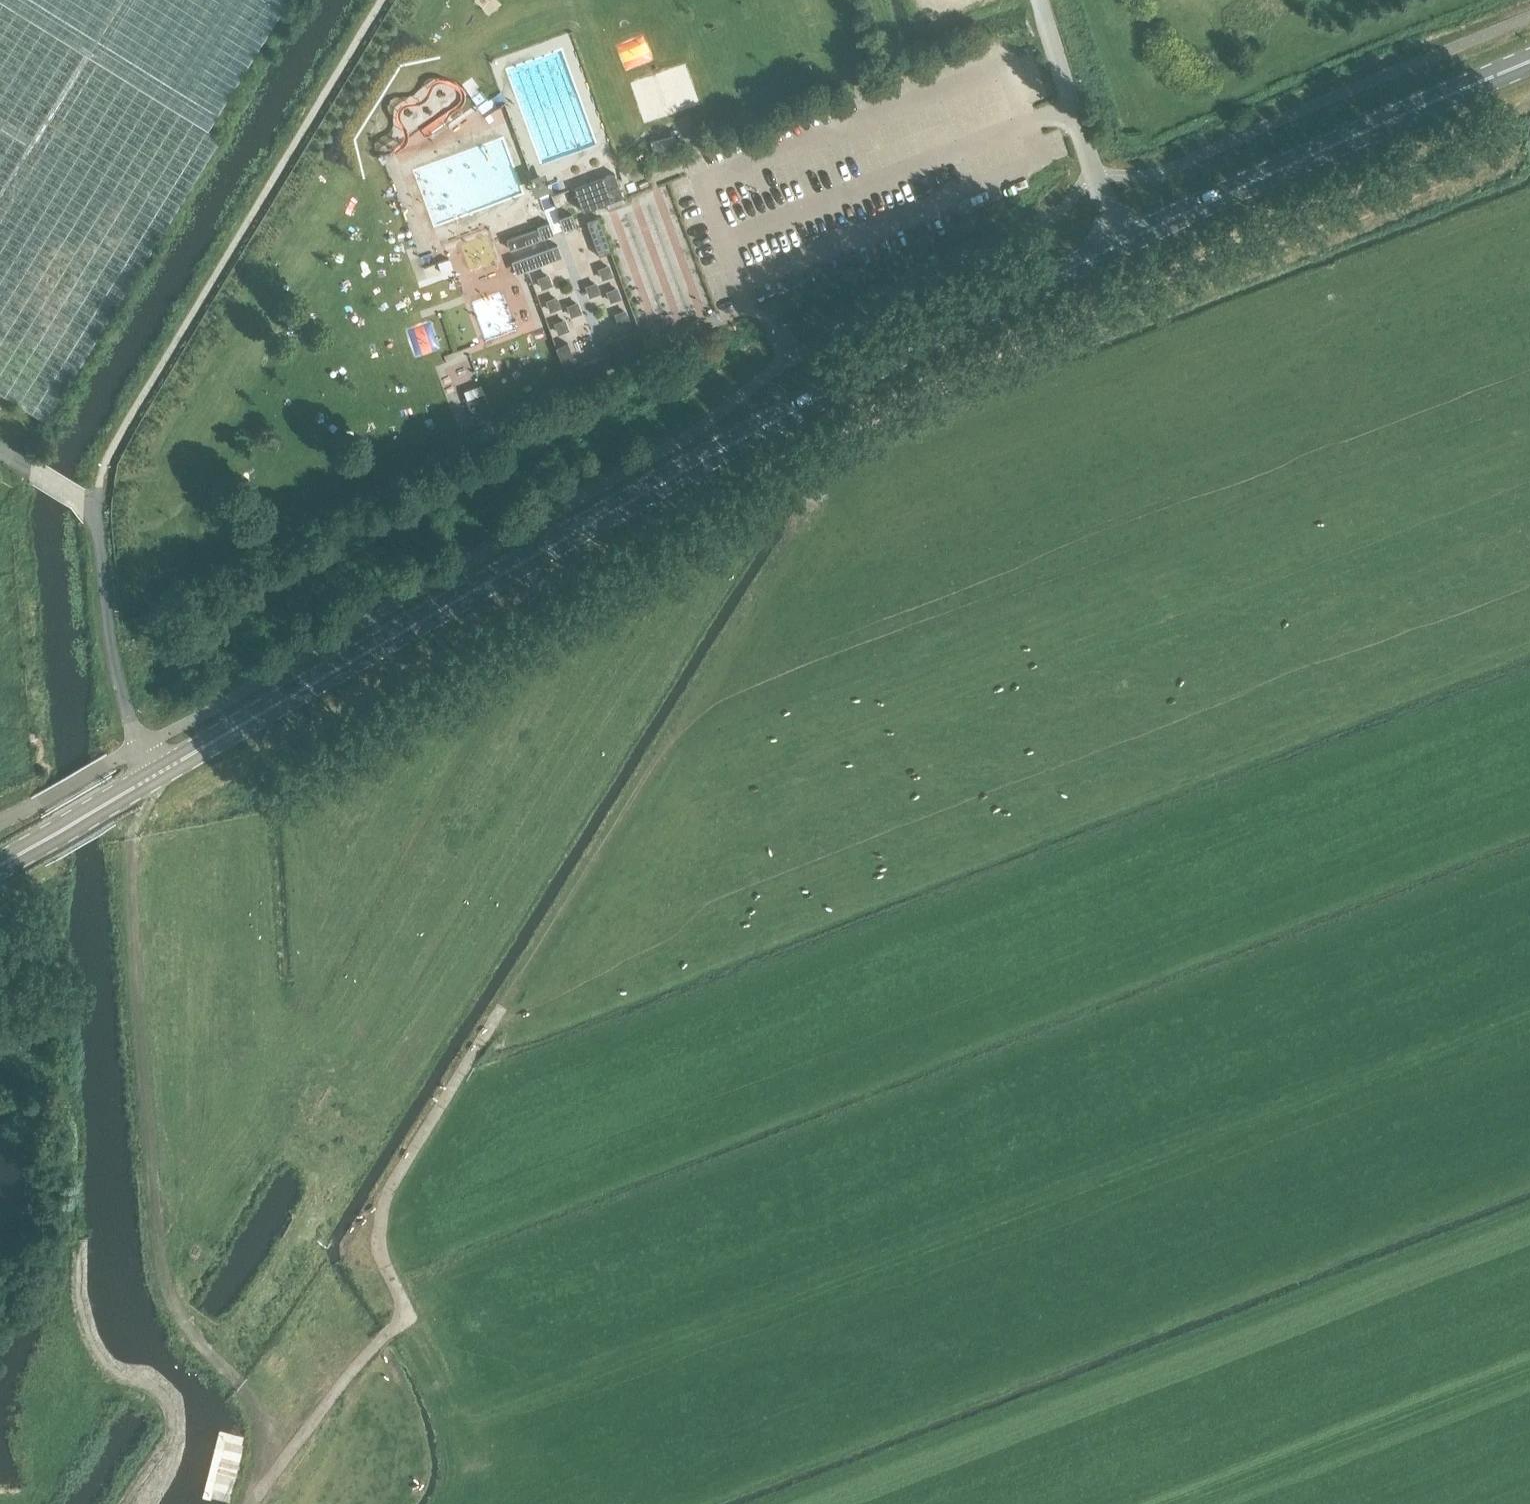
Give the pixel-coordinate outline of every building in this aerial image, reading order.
[(45,421),(220,137),(206,128),(286,0),(0,0),(0,393),(45,421)] [(534,195),(551,188),(544,171),(528,178),(534,195)] [(581,210),(622,195),(613,172),(573,186),(581,210)] [(598,255),(610,250),(598,216),(585,221),(598,255)] [(537,227),(506,239),(509,249),(552,233),(548,221),(536,225),(537,227)] [(515,272),(562,255),(558,243),(511,260),(515,272)] [(456,260),(444,264),(448,277),(461,272),(456,260)] [(609,264),(598,267),(602,278),(613,274),(609,264)] [(548,273),(537,277),(537,278),(541,288),(552,284),(548,273)] [(596,281),(585,285),(589,296),(599,292),(596,281)] [(617,286),(606,290),(610,301),(621,297),(617,287),(617,286)] [(556,296),(546,300),(549,311),(560,307),(557,296),(556,296)] [(577,301),(566,305),(570,316),(581,312),(577,301)] [(624,309),(614,313),(618,324),(628,320),(629,320),(625,309),(624,309)] [(564,319),(554,322),(558,333),(568,330),(569,329),(565,318),(564,319)] [(605,342),(609,353),(643,341),(639,329),(605,342)] [(643,341),(609,353),(613,365),(648,352),(643,341)] [(613,365),(609,353),(576,365),(568,342),(555,347),(567,381),(613,365)] [(483,392),(467,398),(475,421),(492,415),(483,392)]
